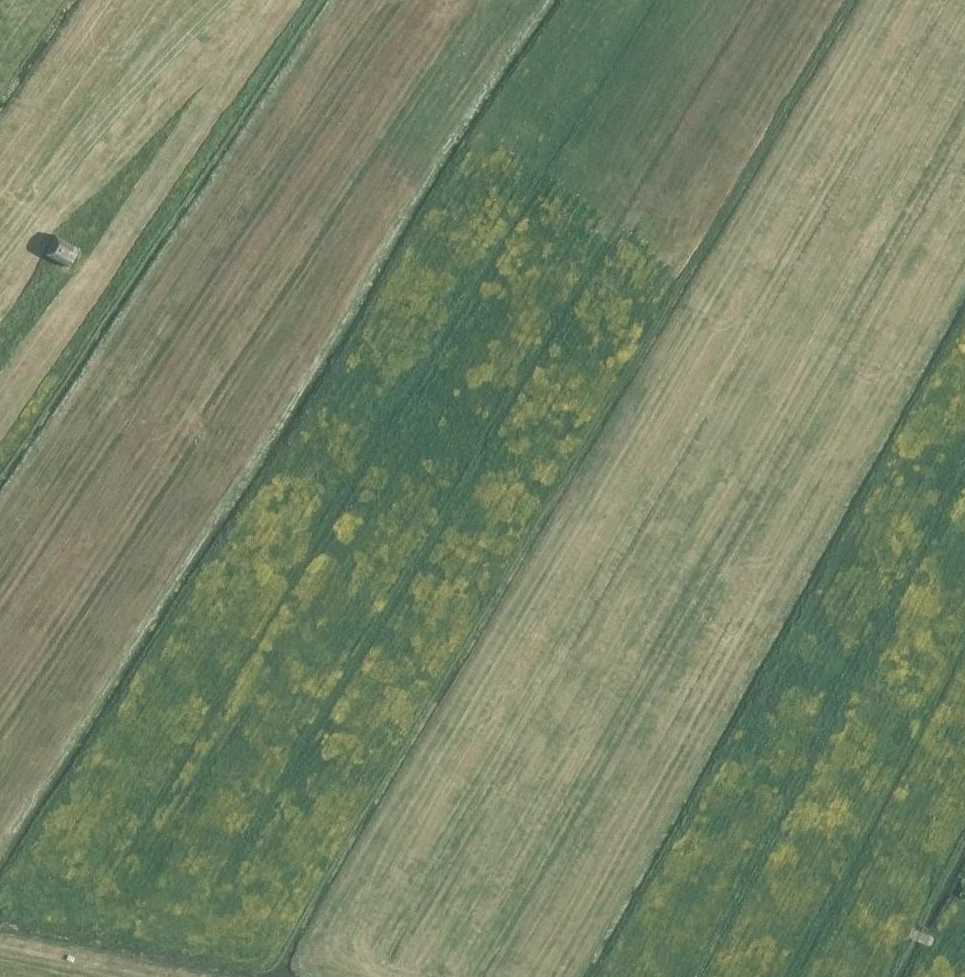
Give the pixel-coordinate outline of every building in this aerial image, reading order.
[(57,235),(47,254),(71,267),(81,247),(57,235)]
